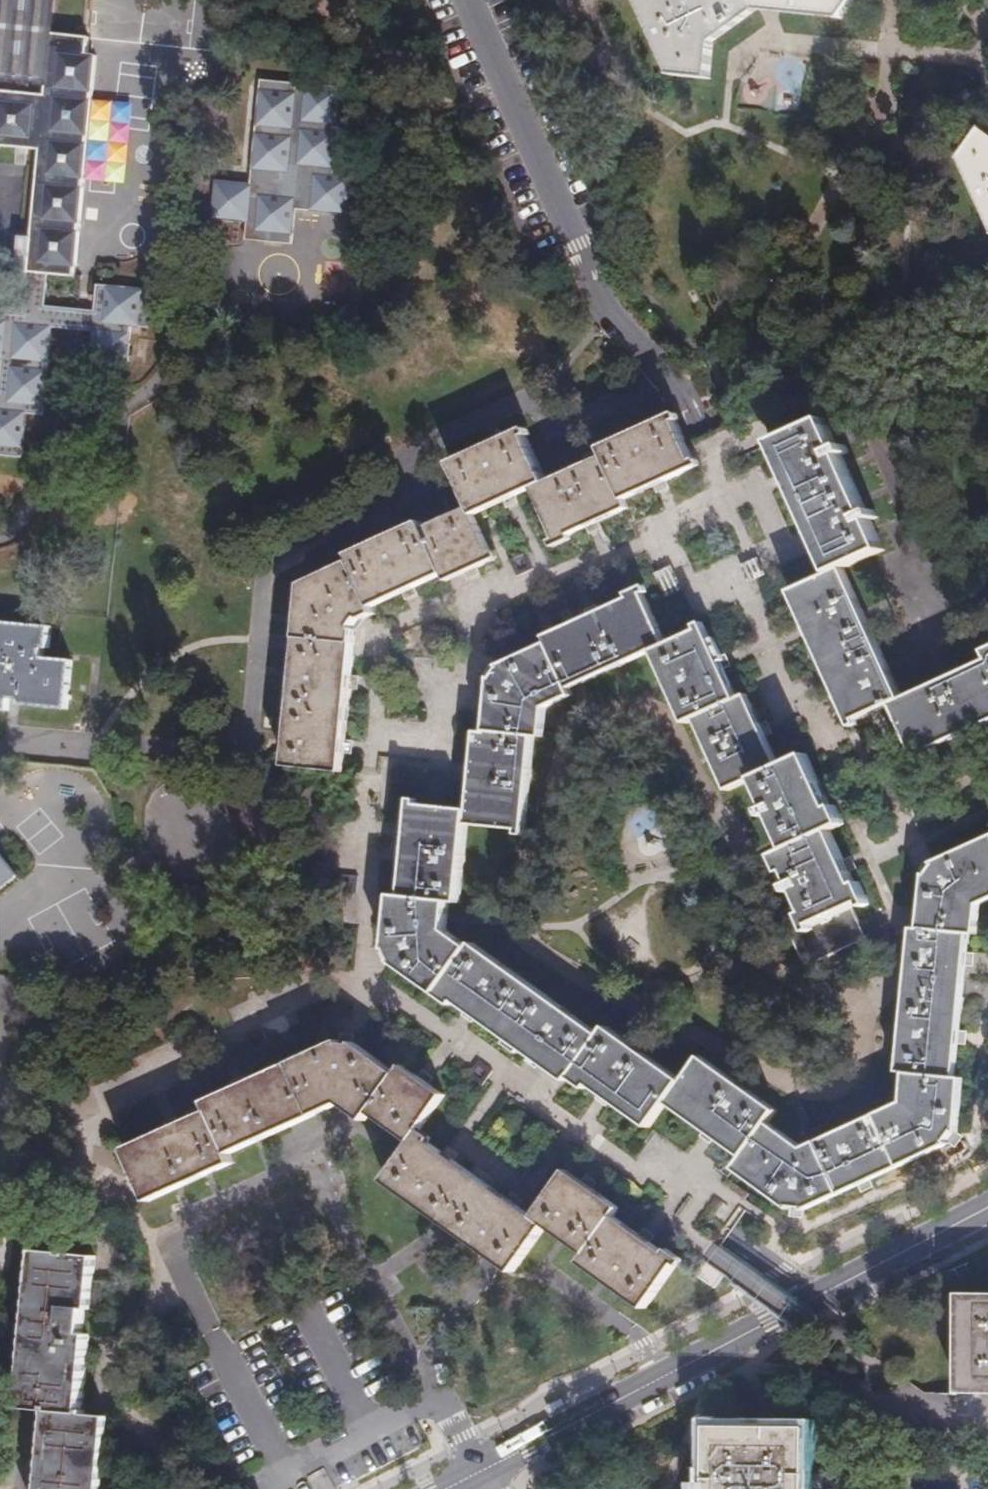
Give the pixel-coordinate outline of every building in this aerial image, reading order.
[(46,78),(50,32),(52,0),(0,0),(0,74),(46,78)] [(702,74),(706,40),(750,9),(746,0),(629,0),(663,71),(702,74)] [(750,9),(834,16),(844,0),(746,0),(750,9)] [(39,150),(26,311),(0,309),(0,357),(6,358),(3,390),(0,390),(0,453),(24,455),(28,412),(45,414),(52,326),(95,329),(92,364),(129,367),(132,323),(149,325),(152,290),(98,285),(96,309),(47,305),(50,274),(76,276),(94,55),(87,54),(88,36),(77,35),(50,32),(46,78),(0,74),(0,147),(39,150)] [(344,86),(263,79),(253,183),(218,180),(215,217),(250,220),(248,237),(294,241),(297,207),(350,212),(354,174),(337,173),(344,86)] [(977,127),(953,156),(987,230),(987,136),(977,127)] [(821,421),(769,445),(829,575),(787,594),(849,724),(889,707),(913,758),(987,724),(987,650),(983,652),(986,661),(901,701),(840,571),(882,551),(869,521),(875,519),(871,511),(865,514),(837,457),(845,453),(842,447),(835,450),(821,421)] [(642,500),(712,472),(694,426),(611,459),(616,470),(559,493),(540,444),(464,474),(482,517),(442,533),(439,524),(355,558),(363,576),(315,594),(308,768),(356,770),(363,634),(392,622),(385,605),(458,575),(464,589),(511,569),(491,521),(549,497),(569,545),(647,513),(642,500)] [(971,852),(936,867),(930,934),(917,933),(911,992),(903,1074),(914,1075),(911,1106),(813,1152),(779,1129),(789,1115),(707,1059),(693,1080),(615,1028),(610,1034),(581,1015),(481,947),(474,951),(454,937),(457,905),(466,906),(474,827),(525,833),(525,839),(531,839),(542,742),(550,743),(553,712),(580,700),(579,691),(610,676),(659,654),(693,728),(701,724),(734,796),(766,781),(799,854),(849,831),(855,828),(850,816),(844,818),(819,763),(790,777),(755,700),(747,703),(712,627),(708,629),(711,634),(673,651),(648,597),(651,596),(649,591),(637,596),(640,601),(579,629),(552,641),(556,648),(509,669),(496,663),(488,673),(496,679),(489,735),(481,734),(472,814),(429,809),(430,804),(418,803),(407,898),(395,896),(389,953),(383,956),(388,966),(393,963),(463,1012),(466,1008),(548,1065),(578,1086),(581,1084),(597,1094),(599,1091),(658,1132),(676,1107),(754,1162),(744,1176),(797,1214),(815,1215),(960,1150),(957,1147),(964,1135),(968,1137),(973,1083),(966,1082),(974,995),(979,940),(987,940),(987,929),(987,844),(971,852)] [(1,609),(0,625),(0,636),(4,637),(3,649),(0,649),(0,696),(13,697),(14,685),(25,686),(25,692),(71,696),(75,648),(46,645),(47,634),(51,635),(53,614),(1,609)] [(787,914),(814,972),(873,944),(861,919),(874,913),(884,909),(849,831),(799,854),(779,862),(801,908),(787,914)] [(24,862),(0,834),(0,882),(24,862)] [(217,1117),(135,1155),(158,1204),(243,1165),(240,1158),(349,1108),(373,1124),(377,1118),(421,1147),(432,1134),(455,1100),(414,1073),(410,1079),(363,1048),(346,1047),(213,1108),(217,1117)] [(432,1134),(421,1147),(394,1187),(522,1275),(554,1230),(594,1257),(590,1268),(656,1312),(691,1259),(634,1220),(641,1210),(573,1164),(540,1212),(444,1147),(447,1144),(432,1134)] [(39,1254),(24,1417),(49,1417),(41,1488),(107,1488),(112,1422),(90,1418),(105,1260),(39,1254)] [(953,1299),(952,1399),(987,1400),(987,1300),(953,1299)] [(704,1430),(703,1488),(805,1488),(806,1431),(743,1430),(704,1430)]
